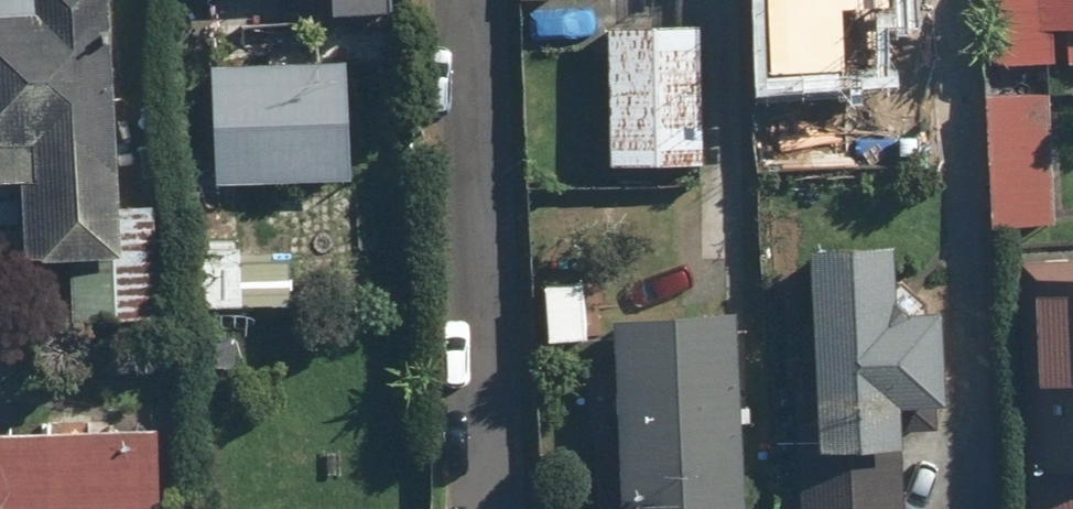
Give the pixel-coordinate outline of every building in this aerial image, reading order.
[(12,146),(18,265),(109,260),(96,0),(0,0),(0,146),(12,146)] [(295,1),(312,0),(313,18),(377,18),(377,0),(295,0),(295,1)] [(756,84),(924,78),(922,0),(753,0),(756,84)] [(977,68),(1072,66),(1072,0),(975,0),(977,68)] [(694,26),(598,23),(594,167),(691,169),(694,26)] [(266,65),(199,64),(199,187),(344,187),(344,67),(316,67),(316,45),(266,45),(266,65)] [(1038,88),(976,90),(980,232),(1043,231),(1038,88)] [(355,281),(356,214),(246,211),(245,255),(193,254),(192,309),(275,310),(276,279),(355,281)] [(799,254),(810,508),(906,508),(902,410),(949,408),(945,316),(894,318),(891,250),(799,254)] [(1011,260),(1018,508),(1072,508),(1072,259),(1011,260)] [(604,318),(601,508),(732,508),(735,320),(604,318)] [(0,434),(0,508),(145,508),(142,429),(0,434)]
